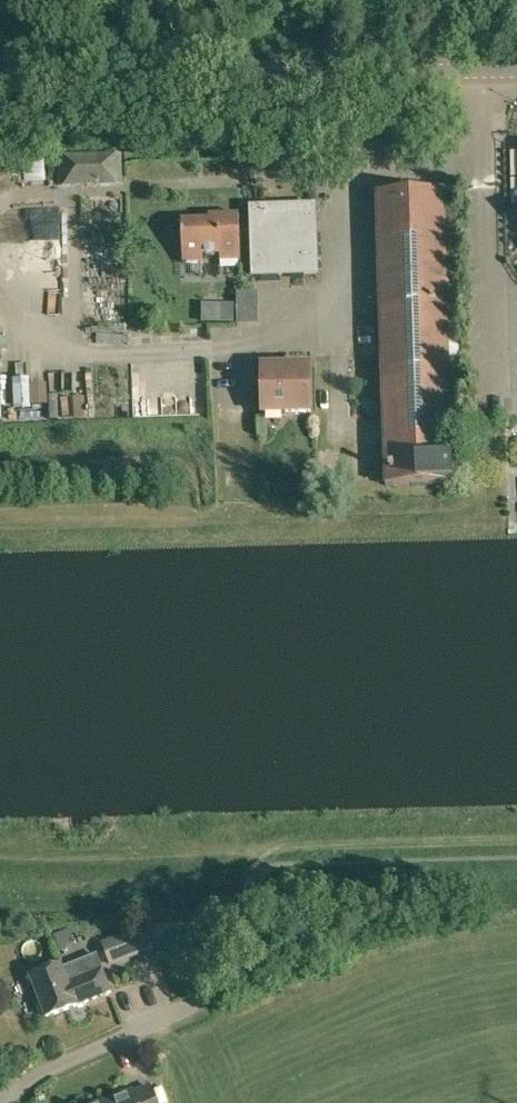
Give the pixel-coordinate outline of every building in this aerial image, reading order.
[(89,178),(89,186),(112,185),(112,178),(112,155),(89,156),(89,178)] [(377,194),(386,486),(453,484),(449,356),(444,192),(377,194)] [(252,209),(255,275),(316,273),(314,207),(252,209)] [(181,222),(183,262),(203,261),(203,255),(222,254),(222,261),(241,260),(240,228),(240,216),(215,216),(215,221),(181,222)] [(360,315),(378,315),(378,283),(360,282),(360,315)] [(211,308),(212,324),(234,324),(234,308),(211,308)] [(261,364),(262,415),(313,414),(312,363),(261,364)] [(362,398),(362,412),(375,412),(375,398),(362,398)] [(82,417),(81,406),(56,407),(56,418),(82,417)] [(155,925),(156,940),(193,938),(191,924),(155,925)] [(101,942),(111,967),(154,950),(144,926),(101,942)] [(30,976),(46,1018),(77,1005),(111,992),(96,955),(63,968),(62,964),(30,976)] [(150,1086),(134,1092),(134,1090),(99,1102),(156,1102),(150,1086)]
